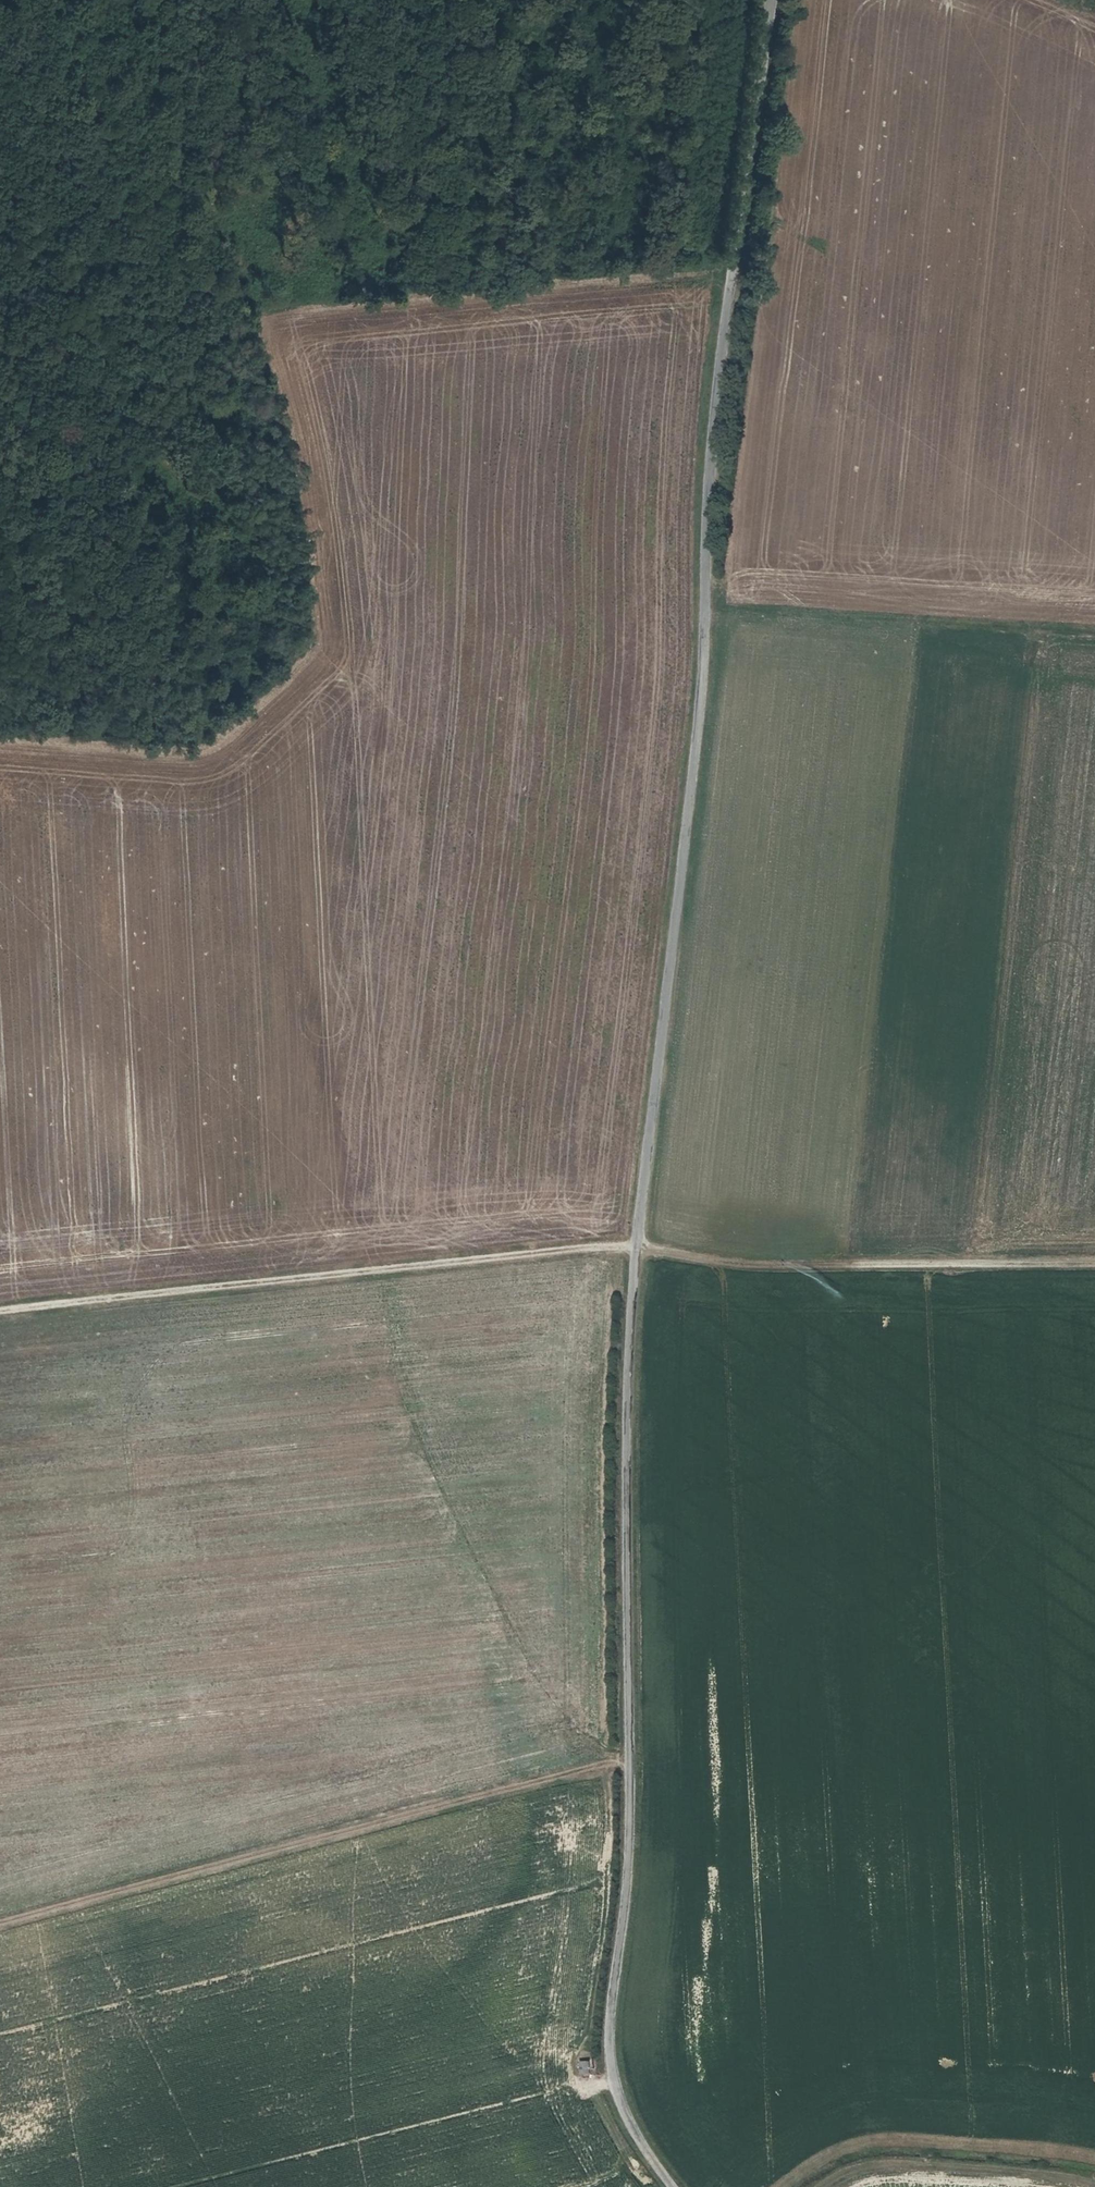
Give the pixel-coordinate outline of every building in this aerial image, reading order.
[(581,2061),(581,2075),(591,2075),(592,2061),(581,2061)]
